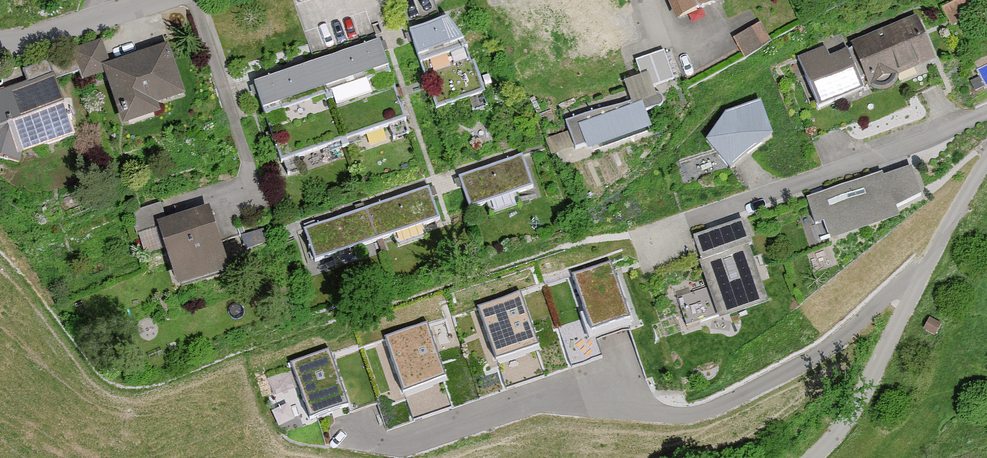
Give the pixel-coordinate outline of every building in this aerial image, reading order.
[(683,26),(719,11),(714,0),(671,0),(683,26)] [(975,10),(969,0),(953,0),(943,6),(952,22),(975,10)] [(738,32),(747,50),(773,38),(764,20),(738,32)] [(916,20),(857,43),(876,92),(935,69),(916,20)] [(454,25),(412,41),(427,78),(468,61),(454,25)] [(377,49),(317,71),(328,101),(388,79),(377,49)] [(825,49),(798,60),(819,110),(863,91),(847,51),(829,59),(825,49)] [(123,138),(191,119),(172,51),(104,71),(123,138)] [(0,96),(0,165),(76,147),(62,87),(78,83),(72,56),(24,67),(29,90),(0,96)] [(468,61),(427,78),(442,117),(484,101),(468,61)] [(328,101),(317,71),(257,93),(268,123),(328,101)] [(388,79),(328,101),(345,147),(405,125),(388,79)] [(328,101),(268,123),(285,169),(345,147),(328,101)] [(725,115),(707,143),(732,172),(772,139),(760,104),(725,115)] [(644,105),(568,129),(577,159),(653,136),(644,105)] [(522,164),(461,185),(471,215),(533,194),(522,164)] [(919,200),(908,167),(806,201),(822,249),(902,222),(897,208),(919,200)] [(425,196),(367,215),(378,247),(436,228),(425,196)] [(209,215),(158,228),(176,298),(227,285),(209,215)] [(378,247),(367,215),(307,236),(318,267),(378,247)] [(746,226),(693,242),(719,327),(772,312),(746,226)] [(615,263),(573,277),(592,335),(634,322),(615,263)] [(519,295),(476,308),(495,367),(538,353),(519,295)] [(941,327),(929,320),(924,330),(936,337),(941,327)] [(427,328),(385,342),(404,400),(446,387),(427,328)] [(330,353),(290,366),(310,426),(350,412),(330,353)]
